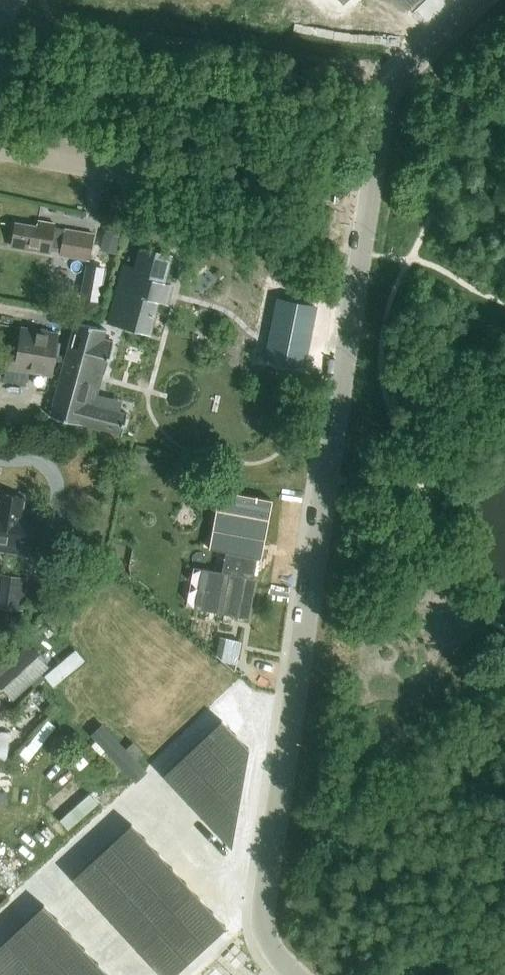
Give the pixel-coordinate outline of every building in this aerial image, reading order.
[(107,219),(104,233),(118,236),(122,222),(107,219)] [(60,253),(89,259),(94,234),(64,229),(53,227),(54,224),(37,221),(36,226),(15,222),(12,241),(19,242),(18,247),(49,253),(50,246),(61,248),(60,253)] [(104,233),(100,250),(114,254),(118,236),(104,233)] [(170,256),(140,248),(134,270),(123,267),(108,323),(149,334),(157,301),(166,303),(170,286),(162,284),(170,256)] [(106,267),(86,264),(81,297),(88,298),(100,301),(106,267)] [(315,296),(277,290),(269,338),(308,344),(315,296)] [(127,413),(86,402),(94,371),(104,373),(113,341),(104,338),(106,330),(73,321),(48,416),(121,435),(127,413)] [(58,334),(21,328),(17,351),(9,350),(6,366),(50,374),(58,334)] [(30,555),(35,517),(22,515),(25,496),(0,492),(0,551),(30,555)] [(1,573),(0,579),(0,607),(27,612),(29,600),(24,599),(28,578),(1,573)] [(239,656),(241,643),(221,639),(219,652),(239,656)] [(26,642),(0,666),(0,687),(12,701),(32,682),(36,686),(44,677),(41,674),(49,667),(26,642)] [(221,720),(162,774),(231,848),(249,749),(221,720)] [(0,788),(0,801),(8,802),(10,790),(0,788)] [(72,878),(161,974),(173,974),(226,927),(131,824),(72,878)] [(0,944),(0,974),(108,974),(43,904),(0,944)]
